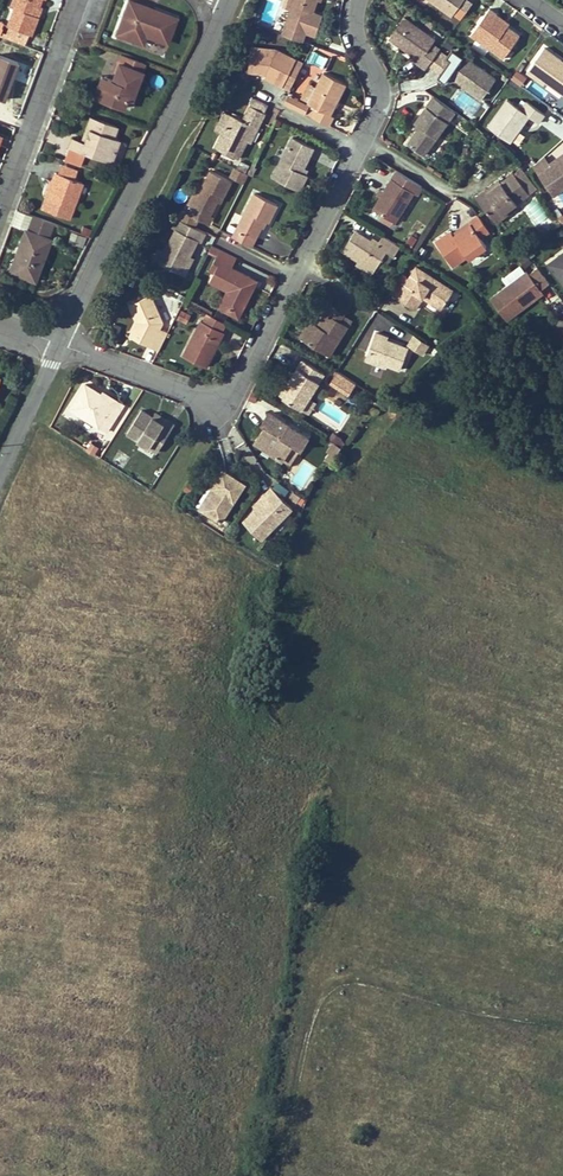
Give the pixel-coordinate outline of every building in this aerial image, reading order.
[(10,7),(14,8),(7,25),(14,28),(30,34),(38,17),(35,15),(41,0),(12,0),(10,7)] [(116,33),(143,43),(146,34),(167,43),(176,17),(131,0),(129,0),(116,33)] [(327,5),(328,0),(296,0),(292,12),(286,27),(322,40),(327,26),(317,22),(320,15),(324,4),(327,5)] [(292,12),(296,0),(290,0),(287,10),(292,12)] [(451,13),(460,0),(432,0),(451,13)] [(451,13),(458,19),(471,2),(468,0),(460,0),(451,13)] [(501,56),(517,33),(505,24),(503,26),(491,18),(494,13),(487,8),(469,33),(474,37),(501,56)] [(505,24),(506,22),(494,13),(491,18),(503,26),(505,24)] [(329,18),(320,15),(317,22),(327,26),(329,18)] [(407,56),(416,62),(423,52),(431,58),(436,50),(438,47),(430,42),(433,38),(401,16),(387,36),(410,52),(407,56)] [(27,41),(30,34),(14,28),(11,35),(27,41)] [(556,62),(558,58),(541,46),(524,70),(542,83),(543,80),(562,93),(562,66),(556,62)] [(267,79),(285,88),(298,61),(278,51),(254,49),(251,72),(265,73),(268,76),(267,79)] [(321,66),(325,57),(311,50),(307,59),(321,66)] [(431,58),(425,66),(436,74),(445,61),(447,58),(436,50),(431,58)] [(423,52),(416,62),(423,68),(425,66),(431,58),(423,52)] [(126,97),(131,99),(141,71),(138,70),(141,61),(121,53),(114,72),(124,76),(122,83),(111,80),(108,78),(100,100),(122,107),(126,97)] [(18,62),(0,55),(0,98),(4,100),(18,62)] [(478,99),(493,77),(460,55),(454,66),(448,74),(464,85),(461,88),(478,99)] [(454,66),(445,61),(436,74),(460,89),(461,88),(464,85),(448,74),(454,66)] [(515,69),(510,79),(522,85),(527,76),(515,69)] [(114,72),(111,80),(122,83),(124,76),(114,72)] [(93,97),(100,100),(108,78),(101,75),(93,97)] [(347,86),(324,75),(309,105),(318,110),(313,119),(330,128),(335,119),(331,117),(347,86)] [(453,109),(432,95),(414,122),(418,124),(415,128),(406,142),(423,154),(453,109)] [(298,100),(289,96),(284,104),(306,115),(309,108),(297,101),(298,100)] [(527,114),(537,121),(543,113),(525,99),(519,108),(506,98),(487,123),(508,140),(527,114)] [(252,108),(244,123),(232,117),(216,148),(238,160),(247,143),(254,129),(258,130),(265,115),(252,108)] [(70,148),(111,163),(119,140),(114,138),(118,128),(90,117),(86,128),(90,130),(85,143),(82,141),(73,138),(70,148)] [(529,132),(536,122),(528,117),(521,127),(529,132)] [(86,128),(82,141),(85,143),(90,130),(86,128)] [(258,130),(254,129),(247,143),(251,144),(258,130)] [(304,176),(300,174),(303,169),(312,150),(292,139),(272,179),(299,192),(306,177),(304,176)] [(562,152),(553,158),(562,170),(562,169),(562,153),(562,152)] [(70,218),(84,181),(72,177),(76,164),(61,158),(54,181),(56,182),(51,195),(46,208),(70,218)] [(562,170),(553,158),(547,163),(549,165),(537,174),(546,186),(555,180),(560,186),(562,184),(562,169),(562,170)] [(246,175),(235,169),(231,177),(242,183),(246,175)] [(394,170),(382,190),(378,197),(371,208),(381,214),(391,221),(392,221),(411,191),(415,194),(420,186),(394,170)] [(516,178),(526,191),(535,185),(525,171),(516,178)] [(220,198),(223,199),(231,182),(211,172),(198,196),(193,208),(189,215),(194,217),(198,210),(210,216),(220,198)] [(527,192),(526,191),(516,178),(512,172),(500,182),(486,191),(484,188),(474,195),(493,221),(503,214),(500,211),(512,203),(527,192)] [(497,178),(484,188),(486,191),(500,182),(497,178)] [(56,182),(54,181),(50,180),(46,192),(51,195),(56,182)] [(560,186),(555,180),(546,186),(551,192),(560,186)] [(373,194),(378,197),(382,190),(378,188),(373,194)] [(188,205),(193,208),(198,196),(193,194),(188,205)] [(269,225),(278,207),(254,194),(232,237),(252,247),(261,228),(264,222),(267,224),(269,225)] [(512,203),(500,211),(503,214),(514,206),(512,203)] [(28,230),(33,215),(17,209),(11,224),(25,229),(28,230)] [(194,217),(206,224),(210,216),(198,210),(194,217)] [(388,225),(391,221),(381,214),(378,219),(388,225)] [(18,249),(20,250),(12,271),(35,280),(50,239),(44,237),(39,235),(45,219),(33,215),(28,230),(25,229),(18,249)] [(450,232),(449,230),(434,241),(450,266),(466,255),(468,258),(485,246),(478,237),(487,231),(476,215),(467,221),(469,224),(452,235),(450,232)] [(561,222),(556,215),(550,220),(555,226),(561,222)] [(45,219),(39,235),(44,237),(50,221),(45,219)] [(176,231),(159,264),(181,276),(191,257),(198,243),(201,244),(206,234),(177,219),(172,229),(176,231)] [(467,221),(450,232),(452,235),(469,224),(467,221)] [(383,251),(391,256),(398,245),(380,234),(376,241),(374,245),(366,240),(351,231),(339,250),(355,259),(372,269),(379,258),(383,251)] [(374,245),(376,241),(369,237),(366,240),(374,245)] [(12,271),(20,250),(18,249),(9,271),(12,271)] [(210,283),(228,293),(233,296),(226,309),(240,317),(255,288),(248,284),(251,278),(233,269),(237,259),(220,251),(214,265),(218,267),(210,283)] [(524,253),(517,259),(526,268),(533,263),(524,253)] [(546,266),(562,288),(562,253),(546,266)] [(194,259),(191,257),(181,276),(184,277),(194,259)] [(370,274),(372,269),(355,259),(352,264),(370,274)] [(440,306),(451,288),(414,264),(395,295),(413,307),(421,294),(423,291),(427,293),(425,297),(440,306)] [(552,291),(537,271),(530,277),(527,274),(490,302),(508,325),(552,291)] [(251,278),(248,284),(255,288),(257,282),(251,278)] [(226,309),(233,296),(228,293),(219,311),(238,321),(240,317),(226,309)] [(138,330),(154,339),(152,344),(160,348),(170,329),(162,325),(165,321),(151,294),(129,306),(138,322),(141,321),(141,322),(138,330)] [(345,325),(338,320),(343,311),(328,302),(318,318),(324,322),(321,326),(315,323),(307,318),(298,334),(328,353),(345,325)] [(181,309),(177,318),(187,322),(190,313),(181,309)] [(206,322),(203,320),(184,356),(208,367),(214,356),(210,354),(217,339),(221,341),(226,332),(223,330),(227,323),(209,314),(206,322)] [(135,336),(152,344),(154,339),(138,330),(135,336)] [(409,345),(419,350),(424,340),(413,335),(409,345)] [(402,362),(385,349),(382,346),(385,343),(376,337),(360,357),(376,370),(389,380),(402,362)] [(217,339),(210,354),(214,356),(221,341),(217,339)] [(301,357),(288,378),(292,381),(283,396),(302,407),(309,395),(313,388),(324,372),(301,357)] [(374,374),(376,370),(360,357),(357,362),(374,374)] [(283,396),(292,381),(288,378),(279,393),(283,396)] [(73,404),(109,427),(125,400),(117,395),(115,399),(102,391),(104,389),(89,380),(73,404)] [(105,387),(104,389),(102,391),(115,399),(117,395),(105,387)] [(317,400),(309,395),(302,407),(309,412),(317,400)] [(125,429),(154,447),(156,449),(174,421),(165,415),(162,420),(151,413),(140,406),(125,429)] [(154,408),(151,413),(162,420),(165,415),(154,408)] [(261,421),(265,423),(258,433),(254,440),(282,456),(291,441),(300,446),(307,434),(268,409),(261,421)] [(261,421),(254,431),(258,433),(265,423),(261,421)] [(290,461),(300,446),(291,441),(282,456),(290,461)] [(291,479),(304,488),(317,468),(304,460),(291,479)] [(222,466),(211,484),(214,485),(201,505),(220,517),(244,479),(222,466)] [(198,504),(201,505),(214,485),(211,484),(198,504)] [(264,490),(267,493),(256,504),(243,518),(261,536),(285,510),(276,501),(282,495),(270,484),(264,490)] [(267,493),(264,490),(253,501),(256,504),(267,493)] [(292,504),(282,495),(276,501),(285,510),(292,504)]
